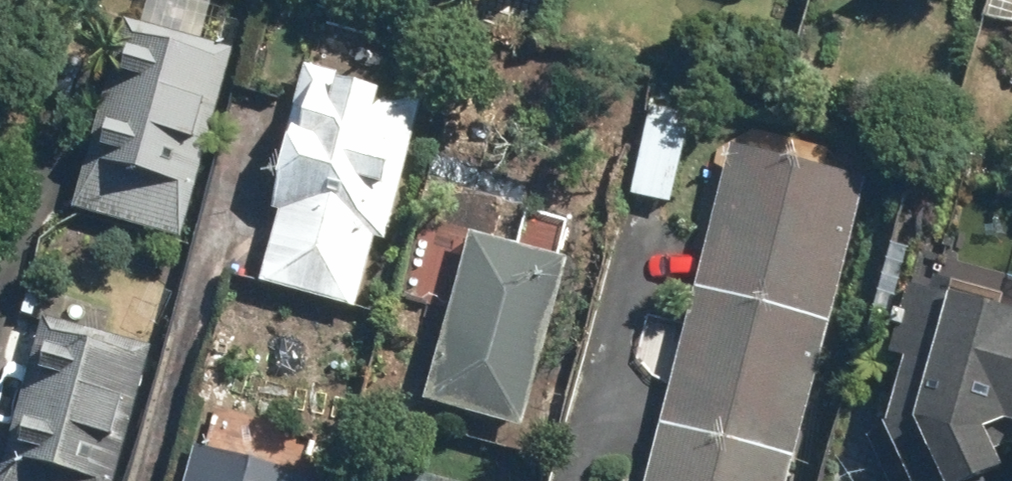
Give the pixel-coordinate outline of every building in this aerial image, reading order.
[(242,55),(128,29),(85,218),(199,244),(242,55)] [(414,86),(309,63),(259,289),(365,312),(414,86)] [(689,106),(649,101),(639,186),(679,191),(689,106)] [(735,145),(650,480),(797,480),(873,179),(735,145)] [(583,220),(538,209),(527,253),(465,237),(428,389),(535,415),(583,220)] [(938,280),(898,431),(922,480),(1011,480),(1011,302),(938,280)] [(51,308),(11,480),(115,480),(149,330),(51,308)] [(212,453),(204,480),(313,480),(212,453)] [(400,471),(398,480),(445,480),(400,471)]
